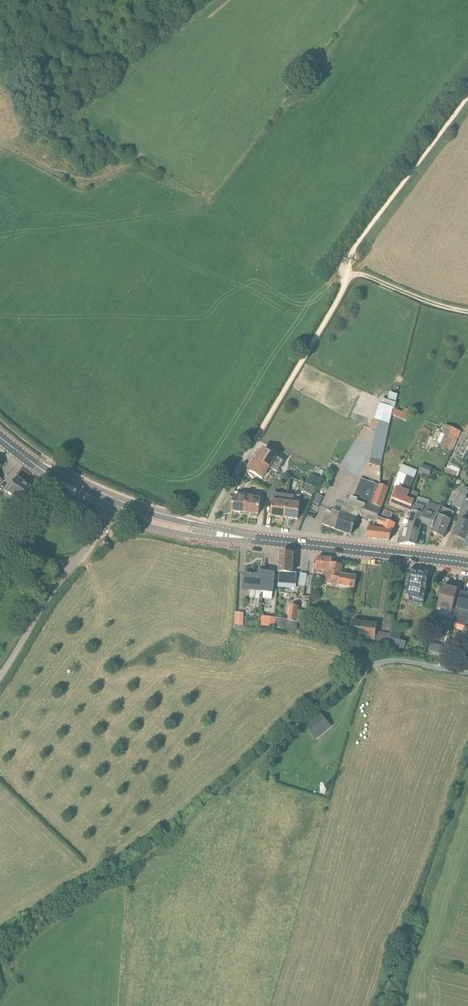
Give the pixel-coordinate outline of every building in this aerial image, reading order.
[(375,419),(374,419),(371,429),(376,431),(370,458),(371,458),(369,464),(380,467),(390,423),(389,423),(394,404),(381,399),(375,419)] [(406,421),(409,416),(394,409),(391,414),(406,421)] [(450,446),(454,447),(460,432),(445,425),(442,433),(445,435),(439,447),(448,451),(450,446)] [(457,456),(467,461),(467,434),(457,456)] [(257,460),(269,468),(276,457),(264,449),(257,460)] [(257,460),(250,471),(262,479),(269,468),(257,460)] [(429,477),(432,470),(422,466),(419,473),(429,477)] [(458,473),(445,468),(443,473),(456,478),(458,473)] [(408,472),(401,491),(409,494),(410,492),(409,492),(416,475),(408,472)] [(320,480),(310,476),(306,484),(316,488),(320,480)] [(25,505),(29,500),(35,491),(16,478),(12,483),(11,482),(4,491),(25,505)] [(326,513),(325,515),(322,524),(351,535),(358,516),(376,522),(378,517),(381,510),(370,507),(377,484),(362,479),(361,479),(357,489),(354,498),(351,497),(350,500),(346,510),(343,509),(341,513),(333,510),(330,514),(326,513)] [(312,496),(316,488),(307,485),(304,492),(312,496)] [(389,488),(380,485),(373,505),(382,508),(389,488)] [(273,499),(272,516),(284,518),(286,503),(287,495),(275,493),(275,486),(268,489),(267,499),(273,499)] [(461,510),(464,502),(467,497),(466,497),(467,493),(467,489),(463,486),(454,506),(461,510)] [(391,504),(411,511),(414,503),(407,500),(409,494),(401,491),(397,489),(391,504)] [(412,491),(409,499),(415,501),(419,493),(412,491)] [(246,498),(244,513),(258,514),(260,500),(254,499),(254,494),(247,493),(246,498)] [(323,497),(317,494),(313,503),(319,506),(323,497)] [(284,518),(298,519),(299,504),(293,503),(294,495),(287,495),(286,503),(284,518)] [(244,513),(246,498),(234,497),(232,511),(244,513)] [(413,512),(412,512),(409,525),(405,524),(404,530),(408,532),(418,535),(421,524),(432,528),(441,506),(429,502),(428,507),(415,504),(413,512)] [(454,536),(466,541),(467,535),(467,516),(466,516),(467,511),(467,504),(464,502),(461,510),(459,513),(464,515),(462,520),(462,519),(454,536)] [(444,538),(455,512),(443,507),(432,533),(444,538)] [(391,521),(394,512),(386,510),(383,518),(391,521)] [(383,531),(369,529),(366,538),(389,541),(395,524),(390,522),(381,519),(378,517),(376,522),(379,523),(378,525),(385,527),(383,531)] [(0,529),(0,546),(10,535),(2,527),(0,529)] [(416,545),(416,544),(418,535),(408,532),(404,530),(400,544),(416,545)] [(293,554),(280,553),(280,556),(279,573),(280,573),(279,583),(297,584),(298,573),(293,573),(293,554)] [(314,566),(313,569),(316,570),(328,571),(341,574),(342,565),(331,563),(332,559),(317,557),(316,567),(314,566)] [(316,570),(313,569),(313,573),(323,574),(322,581),(326,582),(326,583),(338,585),(354,588),(356,578),(340,575),(341,574),(328,571),(316,570)] [(404,596),(414,598),(414,605),(423,606),(424,600),(428,574),(408,571),(406,581),(405,589),(404,596)] [(263,573),(264,572),(258,572),(258,576),(245,574),(243,591),(261,593),(262,586),(263,573)] [(275,573),(264,572),(263,573),(262,586),(261,593),(272,594),(275,573)] [(452,610),(457,591),(457,590),(456,592),(449,590),(450,588),(449,588),(449,589),(442,587),(438,606),(452,610)] [(461,593),(458,607),(455,621),(467,624),(467,596),(461,594),(462,593),(461,593)] [(290,605),(287,627),(287,629),(295,630),(297,610),(297,606),(290,605)] [(235,623),(243,624),(244,614),(236,613),(235,623)] [(395,616),(385,614),(381,630),(391,632),(395,616)] [(262,617),(261,625),(261,627),(275,628),(276,618),(262,617)] [(277,618),(276,626),(276,628),(286,629),(286,619),(277,618)] [(352,621),(350,635),(350,640),(358,641),(358,643),(374,646),(374,647),(386,649),(390,634),(376,632),(377,624),(352,621)] [(390,634),(386,649),(403,652),(406,642),(400,640),(402,630),(393,627),(392,634),(390,634)] [(441,655),(442,652),(438,650),(440,646),(432,643),(429,652),(441,655)] [(315,730),(326,721),(319,713),(309,722),(315,730)]
